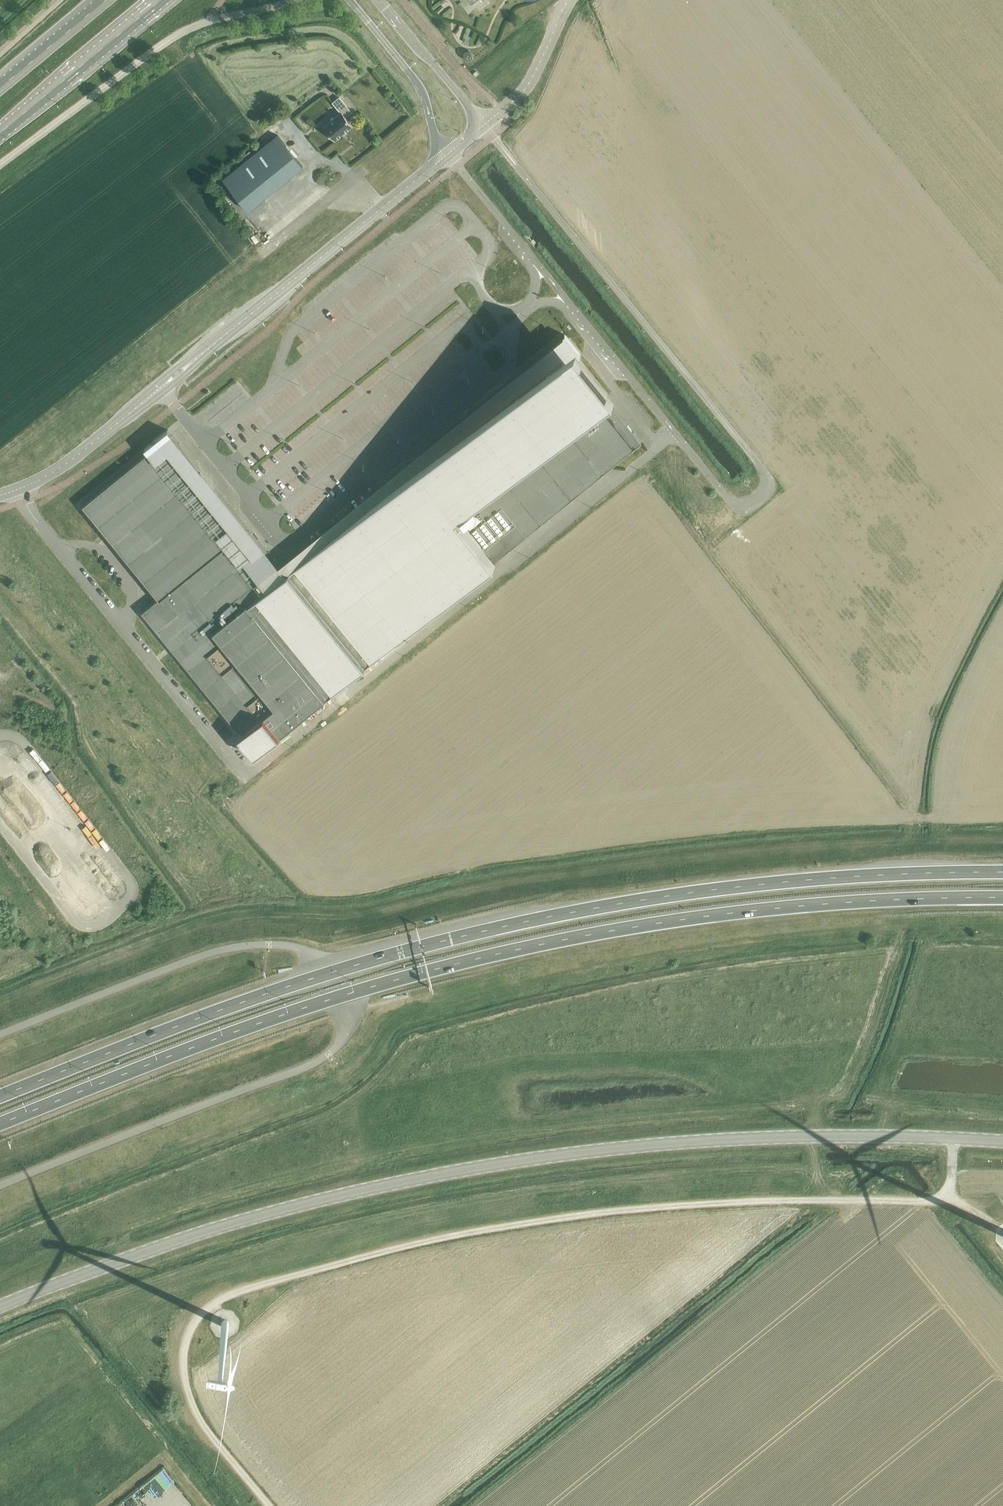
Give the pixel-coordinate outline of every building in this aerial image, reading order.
[(323,127),(334,140),(341,135),(346,131),(353,125),(345,116),(351,111),(339,97),(333,102),(341,113),(323,127)] [(222,179),(248,210),(302,166),(277,135),(222,179)] [(196,476),(165,439),(83,506),(158,599),(142,612),(238,731),(260,713),(263,716),(240,735),(256,755),(432,611),(433,611),(641,441),(612,405),(606,410),(598,401),(605,394),(567,347),(458,435),(321,547),(320,546),(279,579),(234,524),(211,496),(216,492),(200,473),(196,476)] [(113,595),(118,600),(127,591),(121,586),(113,595)] [(167,1468),(159,1475),(177,1494),(184,1488),(167,1468)] [(144,1487),(139,1491),(150,1504),(155,1500),(144,1487)]
